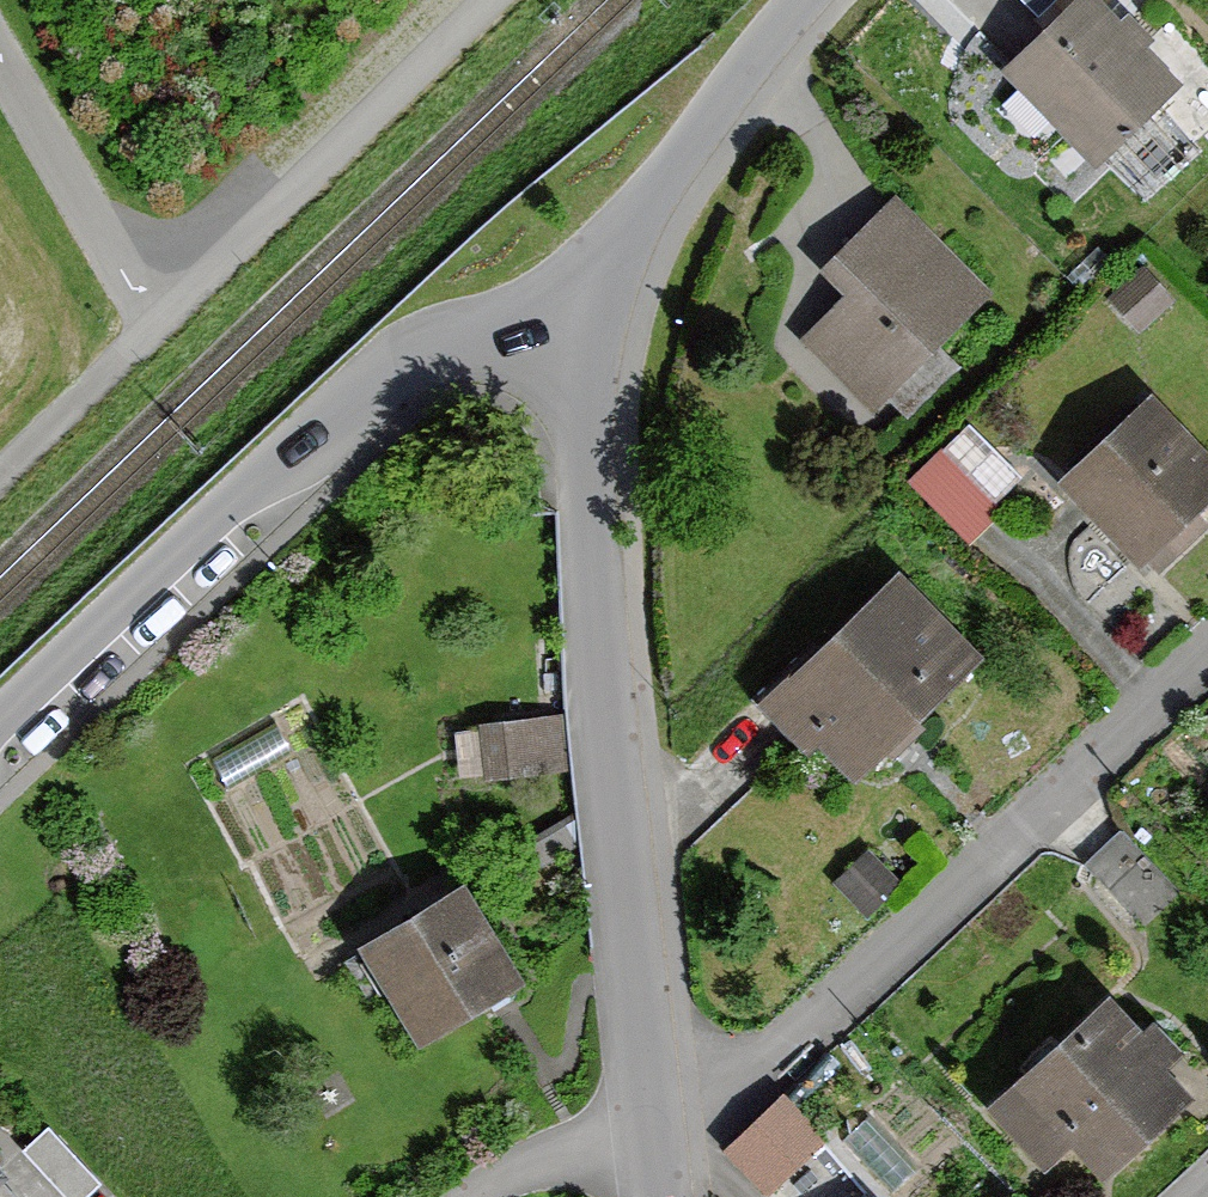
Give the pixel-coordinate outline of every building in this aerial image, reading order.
[(1070,0),(1068,0),(989,83),(1087,175),(1167,91),(1070,0)] [(983,302),(883,207),(810,283),(832,303),(790,346),(869,421),(983,302)] [(1164,311),(1134,278),(1100,309),(1130,341),(1164,311)] [(1131,399),(1036,491),(1122,580),(1207,497),(1207,478),(1131,399)] [(990,518),(933,460),(903,490),(960,548),(990,518)] [(968,662),(885,572),(739,704),(789,759),(804,746),(837,782),(968,662)] [(553,732),(469,737),(472,788),(556,783),(553,732)] [(1177,894),(1119,837),(1083,873),(1141,930),(1177,894)] [(883,886),(858,858),(828,885),(854,913),(883,886)] [(502,980),(450,889),(341,951),(394,1043),(502,980)] [(1130,1038),(1095,999),(968,1109),(1026,1176),(1061,1146),(1089,1178),(1175,1103),(1147,1071),(1172,1049),(1148,1022),(1130,1038)] [(729,1133),(771,1180),(832,1126),(790,1078),(729,1133)]
